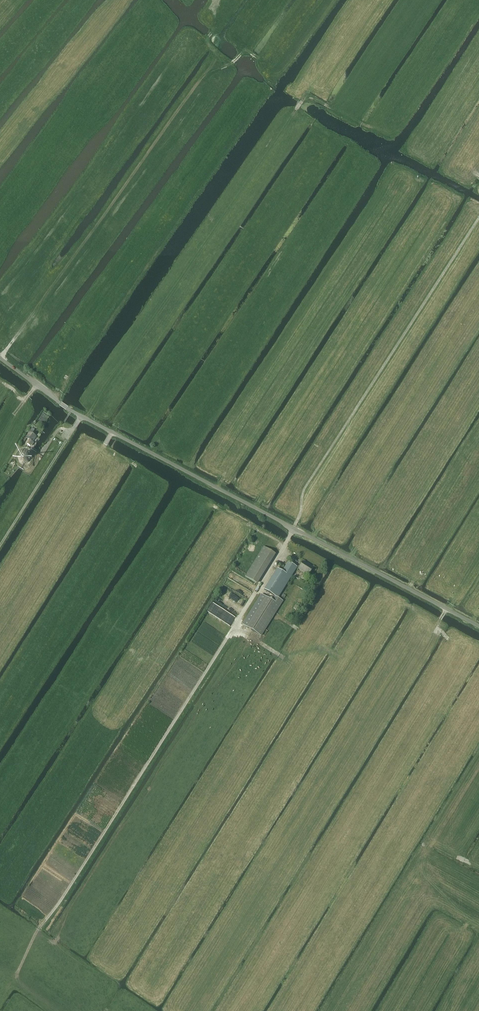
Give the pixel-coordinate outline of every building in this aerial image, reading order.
[(29,440),(26,444),(30,446),(31,444),(33,445),(34,443),(33,442),(36,436),(29,432),(25,437),(29,440)] [(19,457),(20,461),(24,464),(28,463),(30,459),(29,455),(26,453),(22,454),(19,457)] [(245,577),(256,584),(275,554),(264,547),(245,577)] [(297,568),(288,562),(282,573),(278,570),(265,591),(275,596),(272,601),(261,594),(242,625),(261,636),(282,601),(278,598),(297,568)] [(298,569),(309,576),(313,568),(303,562),(298,569)]
